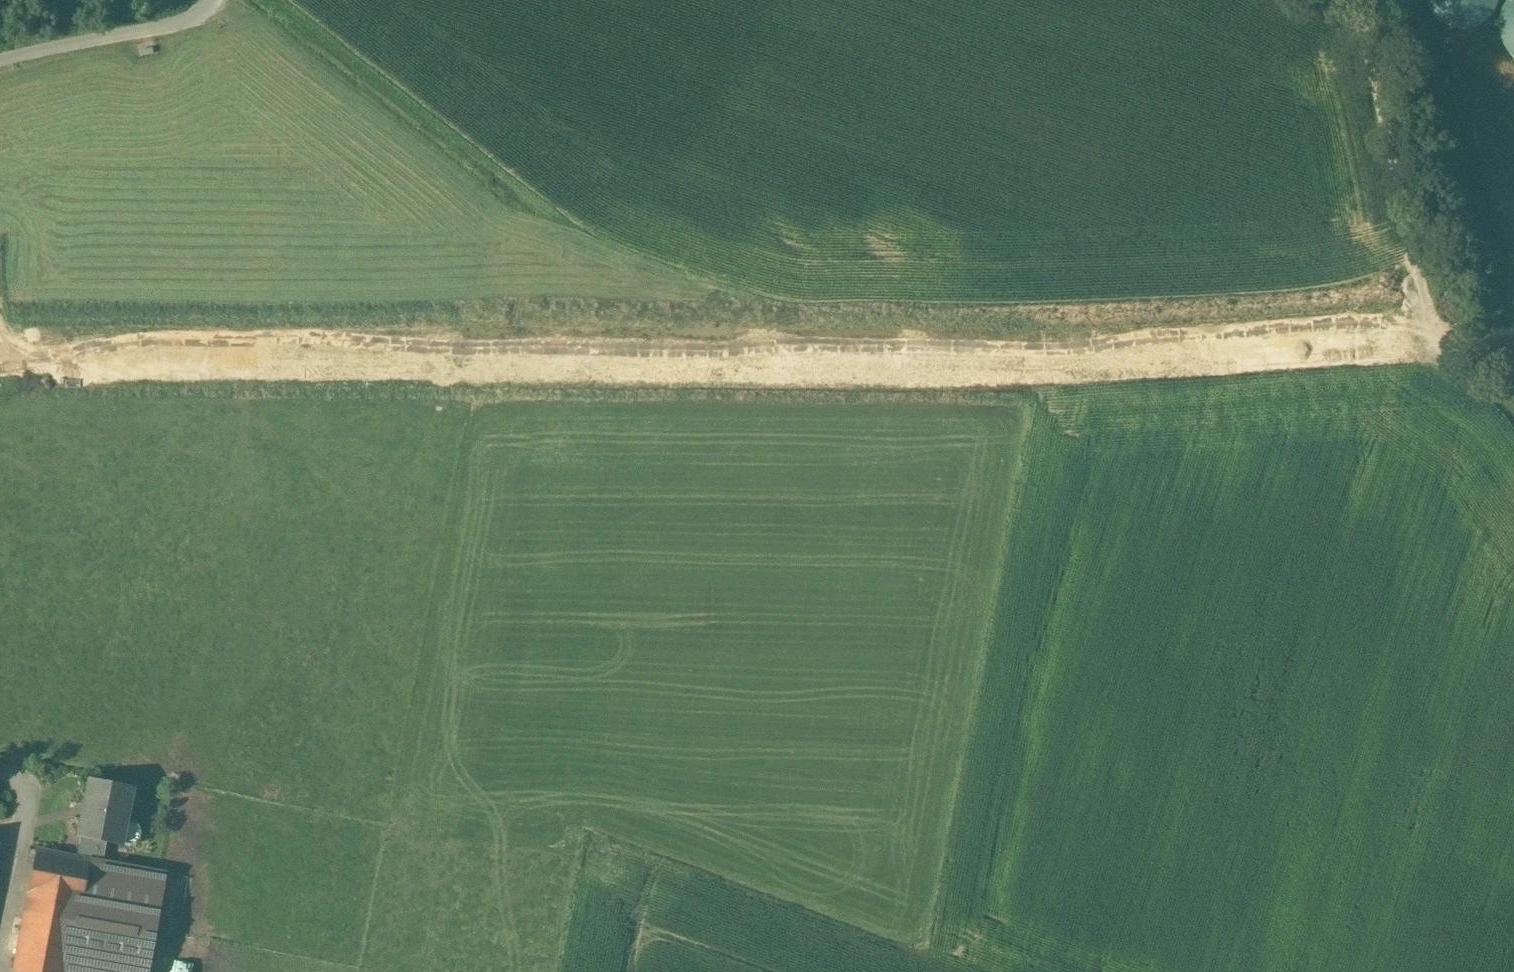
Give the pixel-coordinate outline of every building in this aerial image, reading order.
[(1426,4),(1431,15),(1439,23),(1450,29),(1462,31),(1474,29),(1485,24),(1493,16),(1499,5),(1500,0),(1425,0),(1426,4)] [(131,788),(90,780),(79,837),(80,837),(106,842),(120,845),(120,844),(125,820),(131,788)] [(134,822),(125,820),(120,844),(129,846),(135,844),(140,839),(141,832),(139,826),(134,822)] [(106,842),(80,837),(76,858),(102,863),(106,842)] [(36,851),(13,971),(69,971),(73,951),(148,965),(163,874),(102,863),(76,858),(36,851)] [(73,951),(69,971),(147,971),(148,965),(73,951)]
